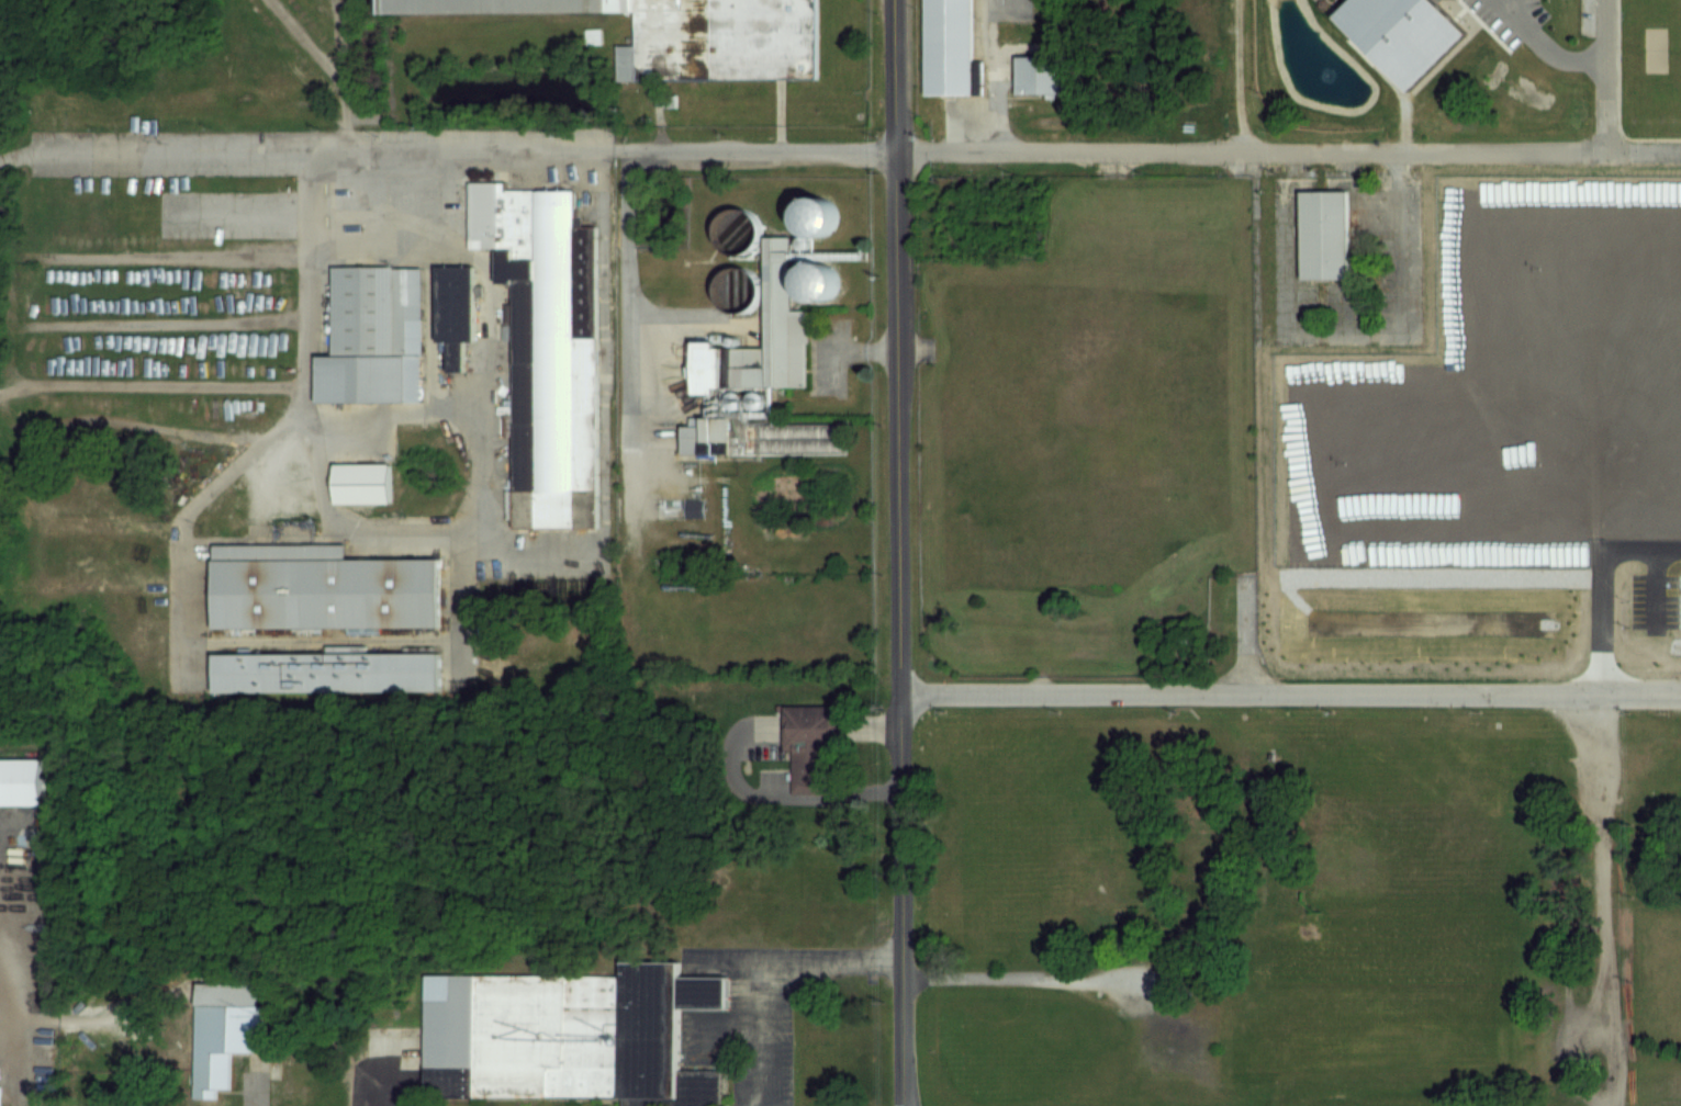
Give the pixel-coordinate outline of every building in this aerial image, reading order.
[(392,12),(392,0),(813,0),(814,76),(616,78),(615,44),(634,44),(634,10),(392,12)] [(922,92),(922,0),(968,0),(968,58),(979,58),(979,91),(922,92)] [(1331,13),(1344,0),(1433,0),(1465,32),(1407,89),(1331,13)] [(1058,92),(1012,92),(1012,54),(1057,54),(1058,92)] [(494,247),(467,247),(466,180),(502,180),(502,189),(570,188),(571,225),(593,224),(595,526),(511,527),(509,281),(494,281),(494,247)] [(1344,278),(1298,278),(1298,189),(1343,189),(1344,278)] [(835,235),(833,198),(804,200),(806,236),(835,235)] [(759,253),(760,212),(716,211),(715,252),(759,253)] [(711,346),(765,346),(764,236),(787,235),(788,309),(803,309),(803,384),(743,384),(744,424),(844,424),(844,451),(680,452),(680,424),(702,424),(702,391),(692,391),(692,339),(711,339),(711,346)] [(472,339),(461,340),(461,370),(446,370),(445,340),(435,340),(435,264),(471,264),(472,339)] [(805,265),(805,301),(834,301),(834,265),(805,265)] [(419,400),(315,402),(314,354),(330,354),(329,267),(418,267),(419,400)] [(725,312),(759,312),(759,272),(725,272),(725,312)] [(386,500),(332,501),(330,461),(386,461),(386,500)] [(210,627),(210,543),(341,542),(341,557),(436,556),(436,625),(210,627)] [(211,690),(211,652),(436,651),(436,689),(211,690)] [(828,748),(829,791),(789,792),(788,748),(783,748),(782,706),(834,706),(836,748),(828,748)] [(38,803),(0,803),(0,758),(37,757),(38,803)] [(718,1070),(718,1105),(620,1105),(620,1096),(421,1095),(421,974),(618,974),(618,960),(675,961),(675,974),(722,975),(722,1006),(674,1006),(674,1070),(718,1070)] [(225,1050),(225,1086),(212,1086),(212,1096),(192,1096),(193,981),(256,982),(255,1051),(225,1050)]
